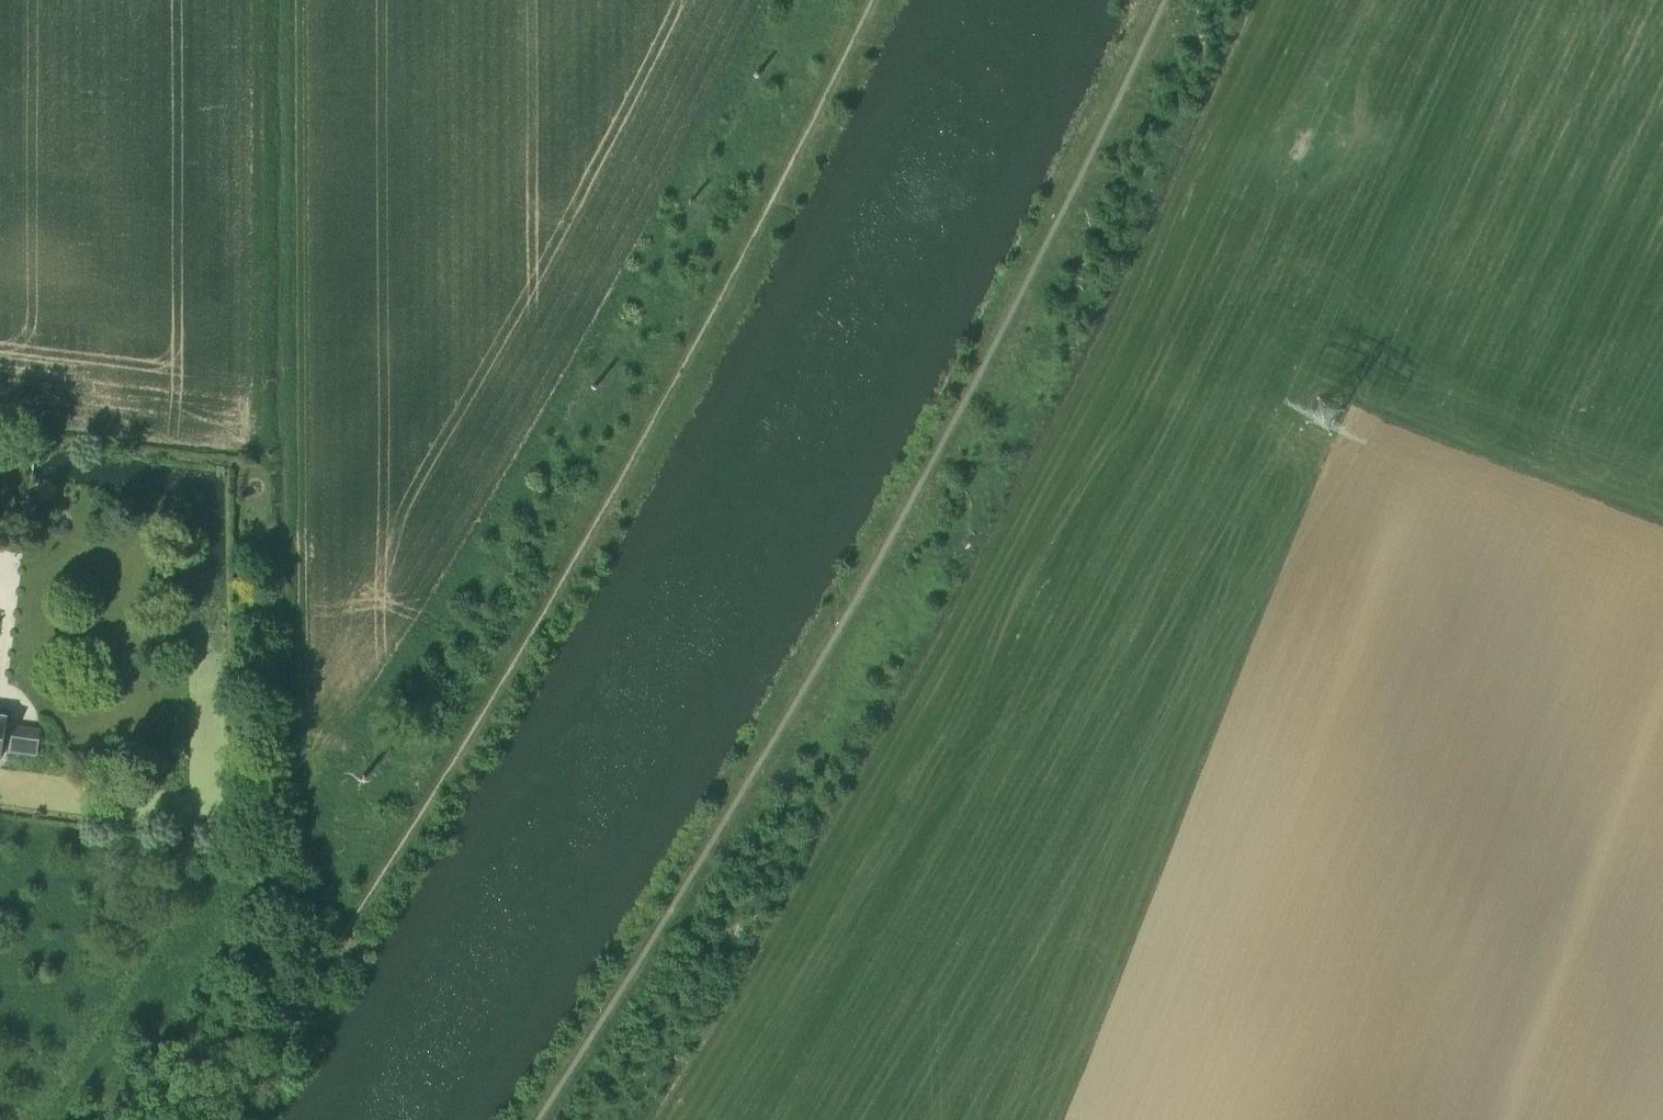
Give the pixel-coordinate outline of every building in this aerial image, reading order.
[(8,713),(0,712),(0,756),(1,756),(8,713)]
